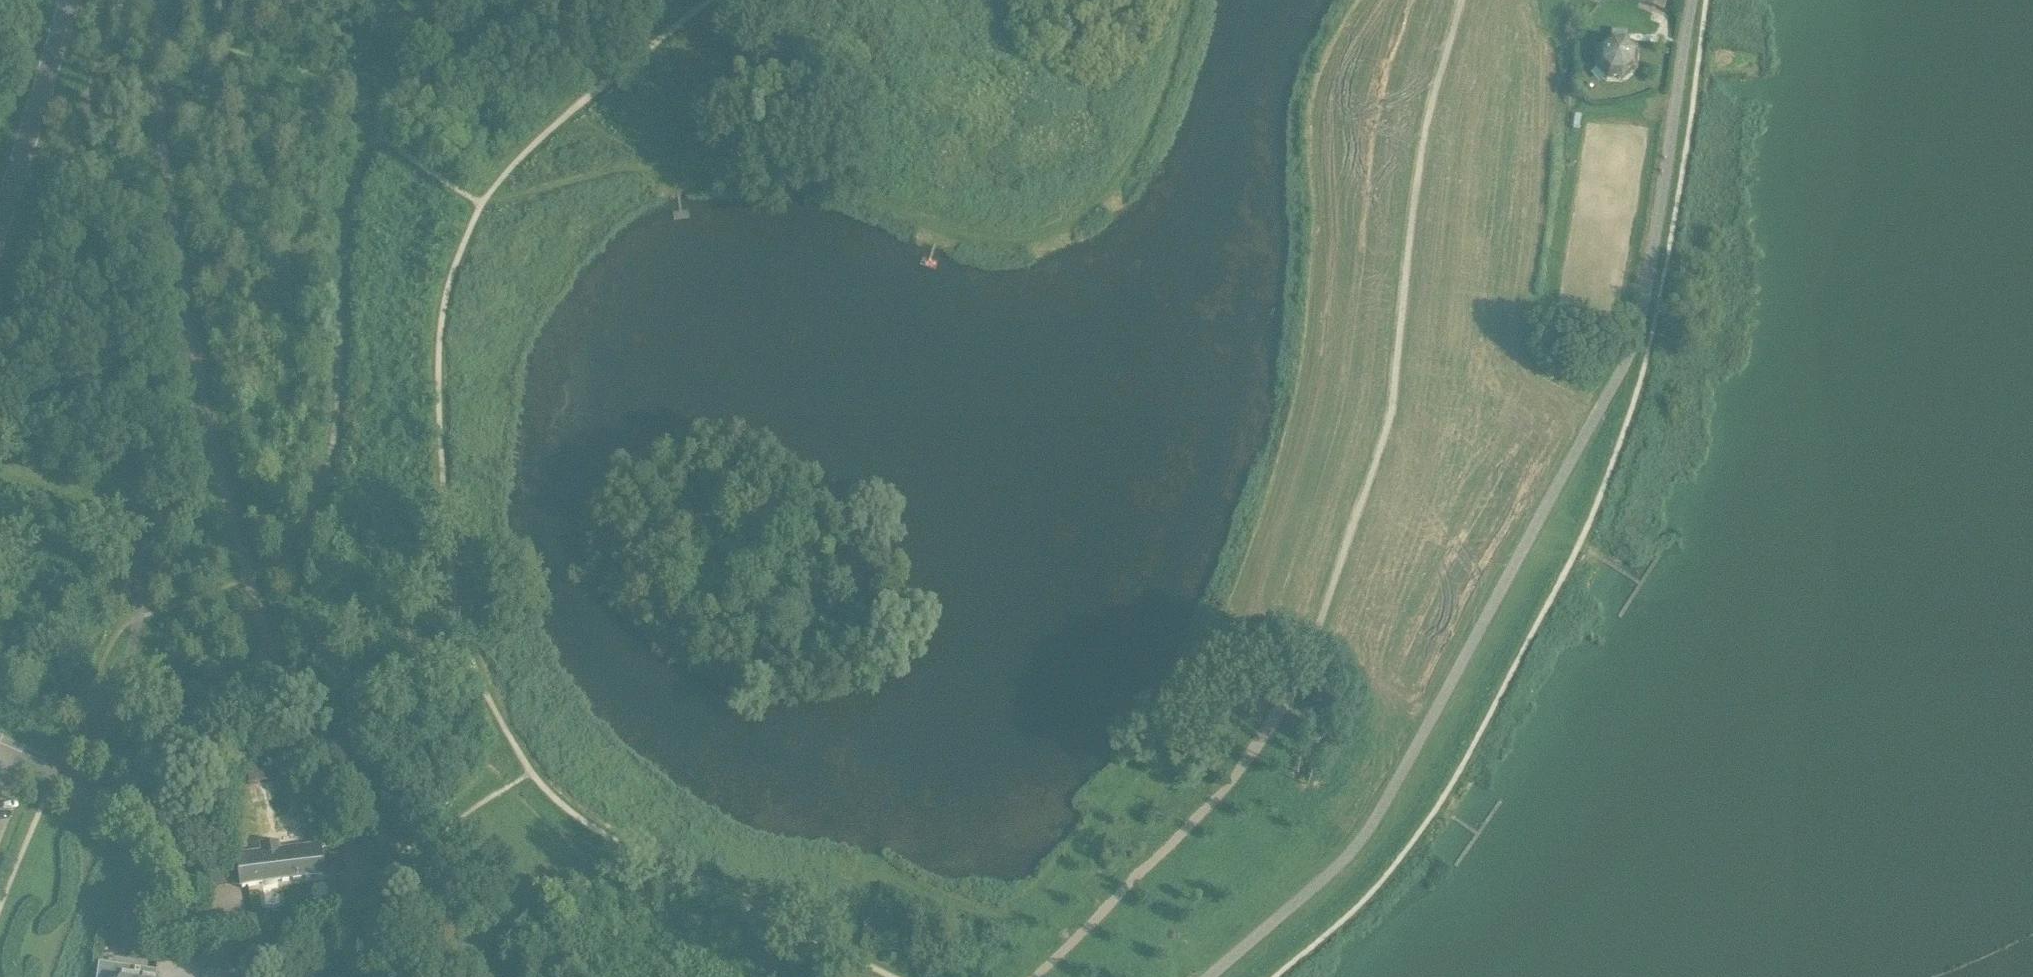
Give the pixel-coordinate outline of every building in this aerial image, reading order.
[(1642,4),(1664,11),(1668,0),(1643,0),(1642,4)] [(1638,72),(1640,55),(1629,41),(1610,40),(1598,51),(1595,51),(1594,56),(1597,56),(1596,66),(1605,81),(1626,84),(1638,72)] [(269,759),(245,763),(248,785),(272,781),(269,759)] [(280,854),(283,875),(308,871),(309,878),(324,876),(320,848),(280,854)] [(283,875),(280,854),(240,859),(243,887),(258,885),(257,878),(283,875)] [(225,961),(203,975),(204,976),(235,976),(225,961)] [(157,972),(99,964),(97,976),(156,976),(157,972)]
